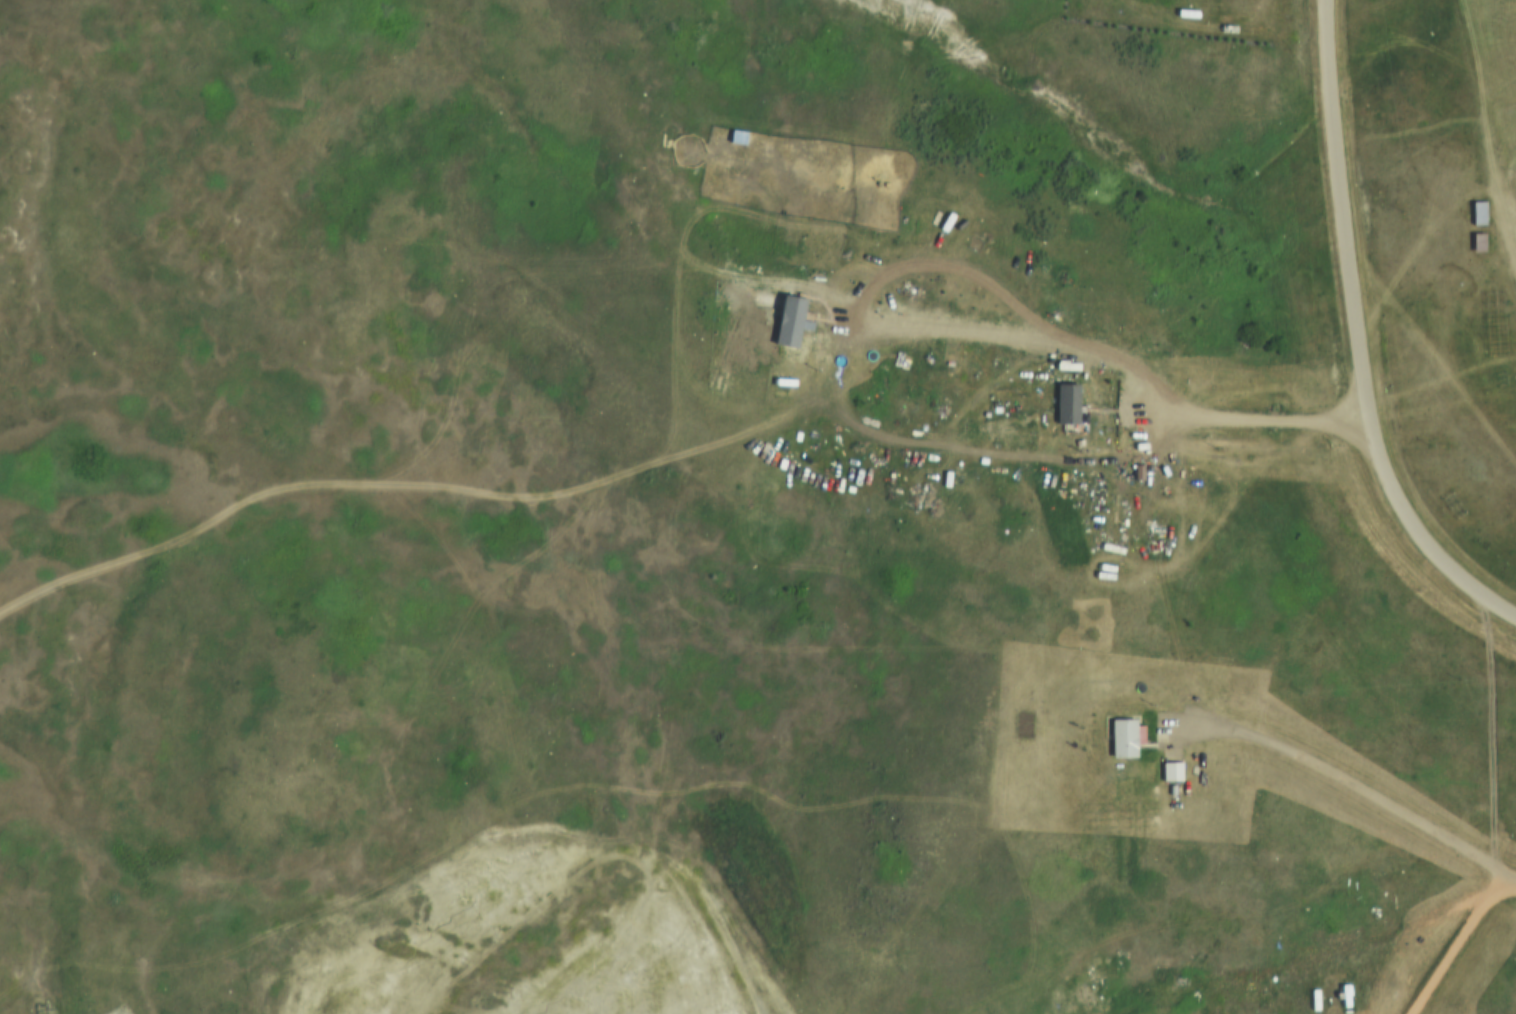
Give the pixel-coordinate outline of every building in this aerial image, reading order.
[(1470,200),(1483,199),(1484,222),(1471,223),(1470,200)] [(1052,386),(1073,386),(1073,427),(1052,427),(1052,386)] [(1108,720),(1132,720),(1133,760),(1109,761),(1108,720)] [(1161,762),(1179,762),(1179,781),(1161,781),(1161,762)]
